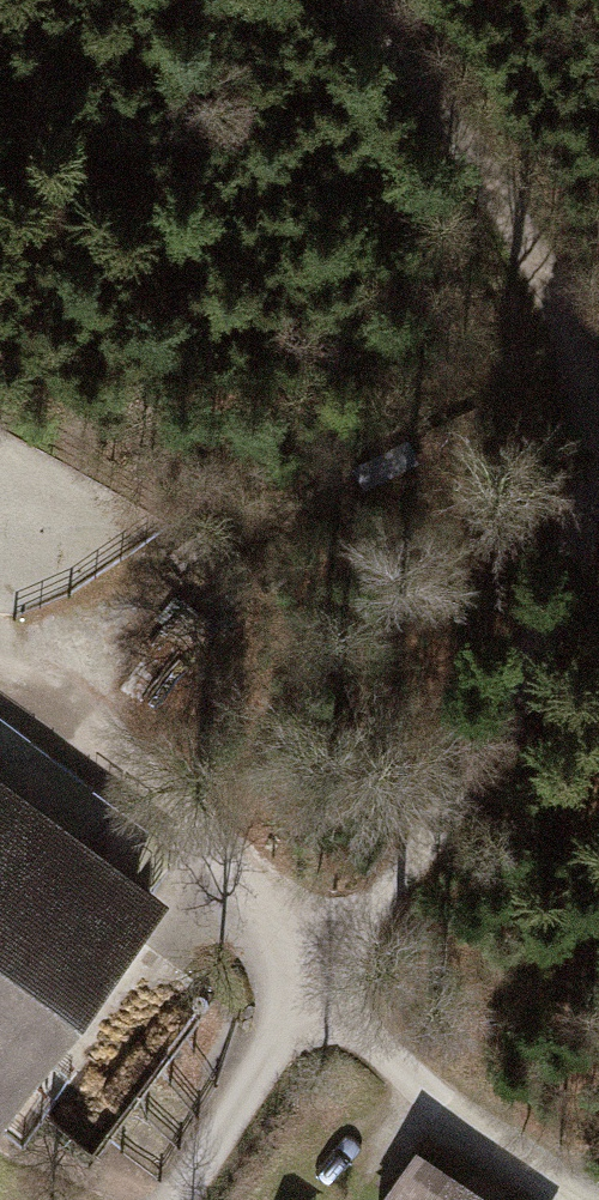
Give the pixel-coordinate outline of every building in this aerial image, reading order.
[(0,771),(0,1116),(13,1126),(178,901),(0,771)] [(423,1162),(394,1199),(473,1199),(423,1162)]
